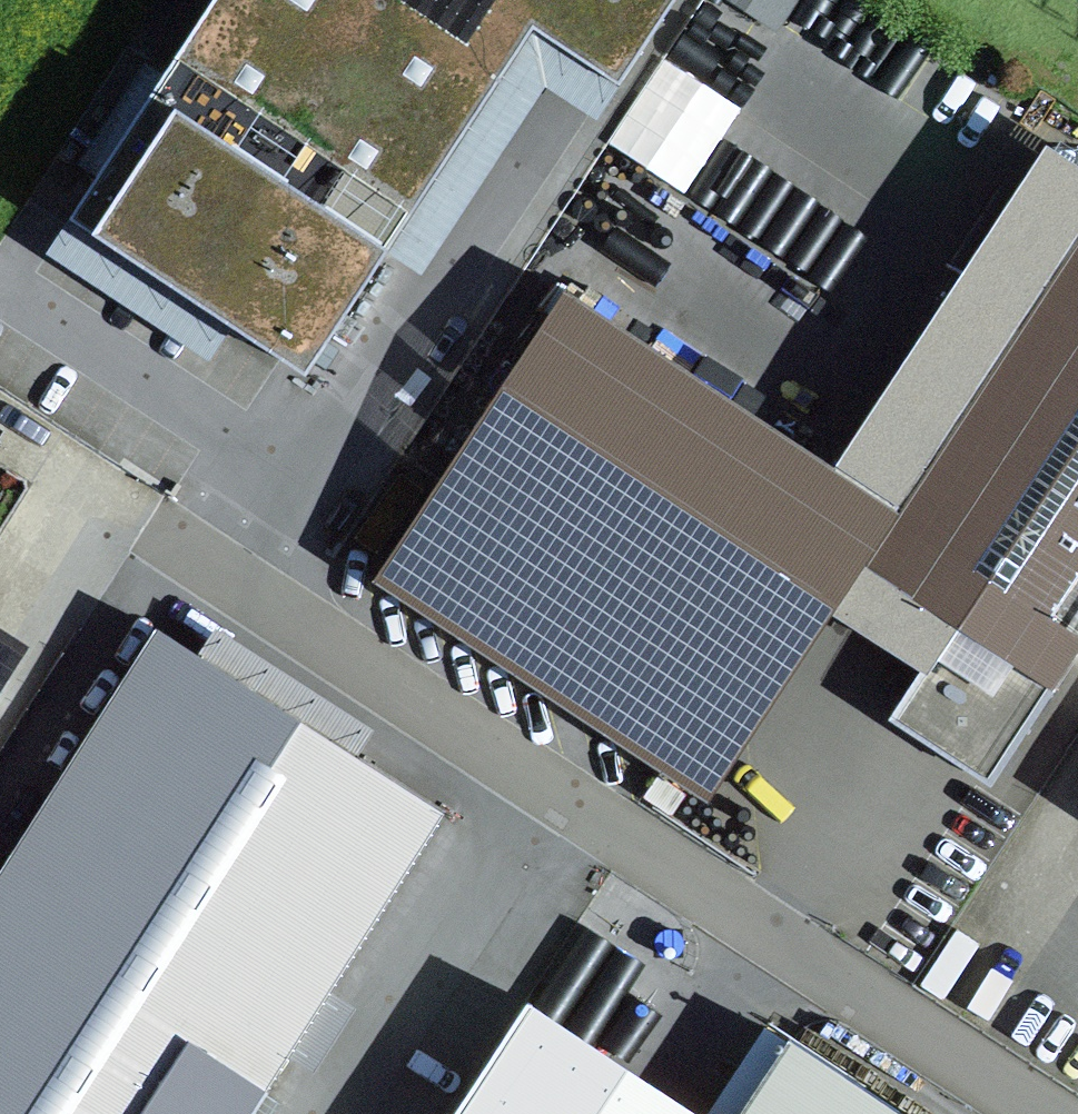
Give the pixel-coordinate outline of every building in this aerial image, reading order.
[(164,75),(144,62),(77,164),(97,177),(68,220),(232,327),(305,375),(386,253),(534,30),(619,86),(676,0),(213,0),(164,75)] [(777,31),(797,0),(778,0),(776,3),(771,0),(729,0),(777,31)] [(386,253),(421,275),(545,87),(596,121),(619,86),(534,30),(386,253)] [(699,183),(756,101),(682,50),(576,204),(634,243),(682,172),(699,183)] [(1077,236),(1077,171),(1051,153),(1021,198),(1077,236)] [(990,785),(1077,651),(1077,236),(1021,198),(941,320),(1001,359),(864,566),(952,624),(925,666),(890,719),(990,785)] [(209,362),(232,327),(68,220),(46,255),(209,362)] [(663,770),(853,482),(840,472),(564,292),(373,580),(663,770)] [(952,624),(864,566),(1001,359),(941,320),(840,472),(853,482),(663,770),(709,801),(837,608),(925,666),(952,624)] [(396,782),(416,751),(217,624),(198,655),(396,782)] [(443,812),(396,782),(198,655),(158,630),(0,875),(0,1113),(248,1113),(287,1054),(329,989),(443,812)] [(13,652),(0,644),(0,671),(13,652)] [(287,1054),(318,1074),(360,1009),(329,989),(287,1054)] [(788,1043),(753,1019),(690,1113),(741,1113),(788,1043)] [(790,1040),(788,1043),(741,1113),(903,1113),(790,1040)]
